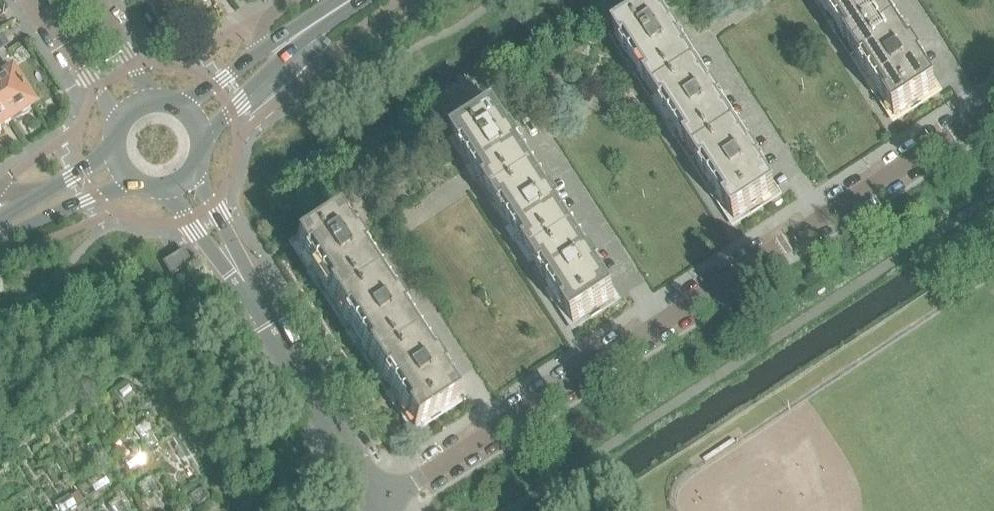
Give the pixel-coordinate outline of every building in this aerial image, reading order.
[(855,57),(896,30),(877,1),(878,0),(818,0),(855,57)] [(676,42),(672,36),(656,12),(615,39),(655,100),(696,73),(677,44),(679,43),(678,41),(676,42)] [(915,60),(911,54),(896,30),(855,57),(895,119),(936,92),(916,62),(918,60),(917,58),(915,60)] [(30,90),(24,94),(11,73),(0,80),(0,109),(8,122),(18,116),(22,117),(29,113),(29,109),(32,107),(32,106),(38,102),(30,90)] [(715,103),(712,97),(696,73),(655,100),(694,161),(736,134),(717,105),(719,103),(717,102),(715,103)] [(0,109),(0,128),(8,122),(0,109)] [(516,146),(512,140),(496,116),(455,143),(495,204),(536,177),(517,148),(519,147),(518,146),(518,145),(516,146)] [(755,164),(751,158),(736,134),(694,161),(734,222),(775,196),(756,165),(758,164),(757,162),(755,164)] [(555,207),(551,201),(536,177),(495,204),(534,265),(575,238),(556,209),(558,207),(557,206),(555,207)] [(355,250),(351,244),(336,220),(294,246),(334,308),(376,282),(356,252),(359,250),(357,248),(355,250)] [(594,268),(591,262),(575,238),(534,265),(574,326),(615,300),(596,270),(598,268),(597,266),(594,268)] [(192,266),(182,251),(162,264),(172,279),(192,266)] [(415,342),(399,318),(396,312),(398,311),(397,309),(395,311),(376,282),(334,308),(374,369),(415,342)] [(455,403),(439,379),(435,373),(437,372),(436,370),(434,372),(415,342),(374,369),(413,430),(455,403)]
